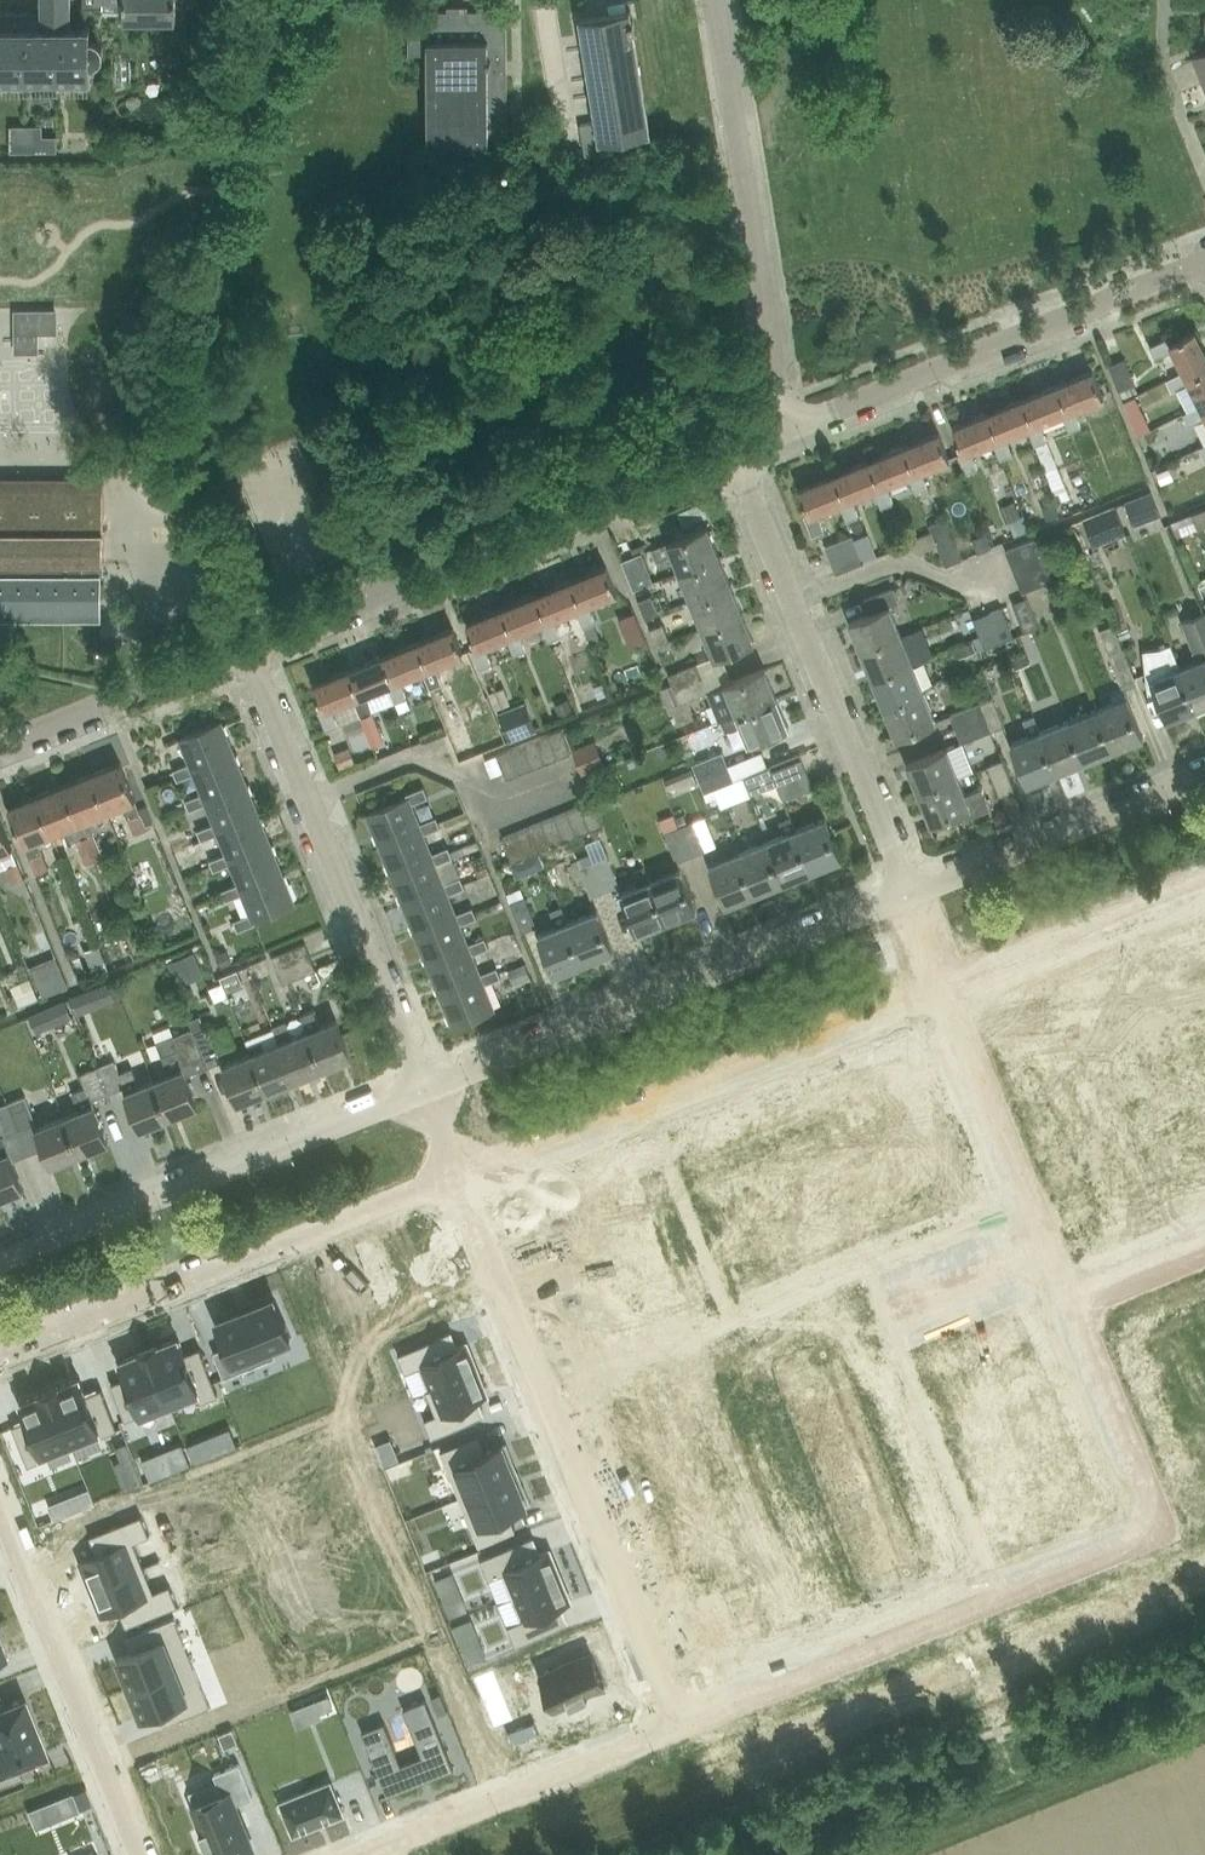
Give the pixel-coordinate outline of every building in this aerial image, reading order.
[(90,63),(94,63),(98,61),(101,58),(103,54),(103,49),(102,44),(99,40),(95,37),(89,37),(89,25),(70,25),(70,7),(70,0),(42,0),(42,11),(0,11),(0,77),(90,76),(90,63)] [(124,20),(176,20),(176,0),(124,0),(124,20)] [(650,135),(630,11),(630,10),(579,18),(599,143),(650,135)] [(428,145),(440,145),(489,144),(489,138),(507,138),(506,11),(408,12),(408,53),(427,53),(428,145)] [(1192,57),(1203,84),(1204,83),(1204,51),(1192,57)] [(594,122),(591,123),(579,124),(582,140),(585,158),(599,155),(598,148),(594,122)] [(35,312),(16,312),(16,351),(36,350),(35,312)] [(1204,367),(1204,354),(1193,330),(1169,343),(1167,338),(1150,347),(1155,359),(1173,350),(1184,371),(1186,376),(1204,367)] [(1124,358),(1108,364),(1118,390),(1134,384),(1124,358)] [(1204,409),(1204,367),(1186,376),(1184,371),(1166,381),(1172,392),(1189,383),(1200,405),(1202,410),(1204,409)] [(1074,408),(1102,397),(1091,372),(1057,386),(1067,411),(1061,413),(1069,432),(1082,427),(1074,408)] [(1039,422),(1061,413),(1067,411),(1057,386),(1023,400),(1033,425),(1027,427),(1035,446),(1047,441),(1039,422)] [(1135,395),(1120,400),(1133,437),(1148,432),(1135,395)] [(1005,436),(1027,427),(1033,425),(1023,400),(988,414),(998,439),(992,441),(1000,460),(1013,455),(1005,436)] [(1202,410),(1200,405),(1183,414),(1188,426),(1204,417),(1204,409),(1202,410)] [(970,450),(992,441),(998,439),(988,414),(952,428),(963,453),(958,456),(965,474),(978,469),(970,450)] [(1153,424),(1160,448),(1188,440),(1181,416),(1153,424)] [(929,494),(927,489),(928,488),(920,470),(950,458),(938,434),(903,448),(914,473),(908,475),(916,493),(925,517),(935,512),(928,495),(929,494)] [(885,484),(908,475),(914,473),(903,448),(869,462),(879,487),(873,489),(882,507),(893,503),(885,484)] [(851,498),(873,489),(879,487),(869,462),(834,476),(845,501),(839,503),(847,521),(859,516),(851,498)] [(816,512),(839,503),(845,501),(834,476),(799,490),(810,514),(804,517),(812,535),(824,530),(816,512)] [(85,618),(100,618),(100,576),(105,576),(105,575),(103,575),(103,477),(0,477),(0,618),(85,618)] [(1151,491),(1127,501),(1136,524),(1161,515),(1151,491)] [(1116,506),(1085,518),(1093,538),(1123,526),(1116,506)] [(1204,526),(1204,509),(1191,514),(1197,529),(1204,526)] [(945,565),(962,558),(946,518),(929,524),(945,565)] [(718,556),(706,527),(665,543),(651,549),(653,552),(656,560),(670,555),(677,572),(718,556)] [(836,573),(863,562),(852,536),(825,547),(836,573)] [(1010,565),(1040,553),(1034,539),(1004,551),(1010,565)] [(653,582),(642,556),(641,553),(621,561),(633,590),(653,582)] [(1016,579),(1045,567),(1040,553),(1010,565),(1016,579)] [(689,600),(729,584),(718,556),(677,572),(689,600)] [(589,604),(610,595),(616,593),(607,567),(571,582),(581,607),(576,609),(583,627),(595,622),(589,604)] [(1016,579),(1021,593),(1051,581),(1045,567),(1016,579)] [(554,618),(576,609),(581,607),(571,582),(536,596),(546,621),(542,622),(549,641),(561,636),(554,618)] [(700,628),(741,612),(729,584),(689,600),(700,628)] [(860,651),(900,635),(888,606),(897,602),(891,588),(863,600),(869,614),(849,622),(860,651)] [(519,632),(542,622),(546,621),(536,596),(501,610),(512,634),(506,637),(513,656),(526,651),(519,632)] [(657,613),(650,596),(638,601),(644,618),(657,613)] [(1026,598),(1012,604),(1024,633),(1038,627),(1026,598)] [(987,614),(998,643),(1013,637),(1001,608),(987,614)] [(484,645),(506,637),(512,634),(501,610),(467,623),(476,649),(472,650),(479,669),(491,664),(484,645)] [(1180,666),(1179,667),(1195,708),(1204,704),(1204,611),(1182,620),(1191,644),(1190,644),(1196,660),(1180,666)] [(629,647),(644,641),(633,612),(618,618),(629,647)] [(741,612),(700,628),(712,658),(753,642),(741,612)] [(984,649),(998,643),(987,614),(972,619),(984,649)] [(656,646),(669,641),(662,624),(649,630),(656,646)] [(1112,627),(1098,633),(1119,683),(1133,678),(1113,629),(1112,627)] [(427,668),(422,670),(429,689),(442,684),(435,665),(462,654),(453,629),(417,643),(427,668)] [(872,679),(912,663),(900,635),(860,651),(872,679)] [(400,679),(422,670),(427,668),(417,643),(383,657),(393,682),(388,684),(395,703),(407,698),(400,679)] [(1153,689),(1165,720),(1195,708),(1179,667),(1180,666),(1171,643),(1159,648),(1160,650),(1146,651),(1148,690),(1153,689)] [(365,693),(388,684),(393,682),(383,657),(348,671),(358,696),(353,698),(360,717),(372,712),(365,693)] [(883,707),(923,691),(912,663),(872,679),(883,707)] [(674,689),(703,677),(697,664),(668,676),(674,689)] [(735,714),(775,698),(763,669),(708,691),(703,677),(674,689),(679,703),(707,692),(719,721),(720,720),(735,714)] [(331,707),(353,698),(358,696),(348,671),(313,685),(322,710),(318,712),(325,731),(338,726),(331,707)] [(500,684),(486,690),(494,707),(507,701),(500,684)] [(1141,738),(1125,698),(1122,689),(1108,694),(1112,703),(1096,709),(1112,750),(1141,738)] [(923,691),(883,707),(895,737),(935,721),(923,691)] [(978,703),(983,717),(989,731),(1003,726),(992,697),(978,703)] [(735,714),(720,720),(725,731),(739,726),(747,744),(787,728),(775,698),(735,714)] [(954,729),(983,717),(978,703),(948,714),(954,729)] [(509,741),(536,731),(528,708),(500,718),(509,741)] [(1084,762),(1112,750),(1096,709),(1067,721),(1084,762)] [(1010,744),(1026,785),(1055,773),(1039,732),(1033,715),(1022,720),(1029,736),(1010,744)] [(960,743),(989,731),(983,717),(954,729),(960,743)] [(462,754),(480,745),(468,721),(450,730),(462,754)] [(1055,773),(1084,762),(1067,721),(1039,732),(1055,773)] [(190,769),(232,752),(220,722),(178,738),(188,764),(173,770),(176,779),(192,773),(190,769)] [(557,759),(570,754),(561,729),(548,734),(557,759)] [(351,752),(368,751),(367,732),(350,733),(351,752)] [(544,764),(557,759),(548,734),(535,739),(544,764)] [(531,769),(544,764),(535,739),(522,744),(531,769)] [(336,765),(353,758),(346,743),(330,750),(336,765)] [(518,774),(531,769),(522,744),(509,750),(518,774)] [(572,754),(578,771),(602,762),(596,745),(572,754)] [(917,794),(958,778),(946,748),(905,764),(917,794)] [(506,779),(518,774),(509,750),(496,755),(502,771),(506,779)] [(203,799),(244,782),(232,752),(190,769),(192,773),(201,794),(185,801),(188,809),(204,803),(203,799)] [(697,779),(726,767),(720,753),(691,764),(697,779)] [(496,755),(484,759),(491,775),(502,771),(496,755)] [(776,786),(805,774),(800,760),(770,771),(776,786)] [(998,796),(1013,790),(1001,761),(986,767),(998,796)] [(119,762),(91,773),(106,810),(121,804),(127,819),(128,818),(134,833),(146,828),(140,814),(134,799),(119,762)] [(662,775),(668,791),(696,781),(689,765),(662,775)] [(726,767),(697,779),(703,793),(732,781),(726,767)] [(91,816),(106,810),(91,773),(64,785),(79,821),(85,835),(91,832),(97,830),(91,816)] [(805,774),(776,786),(782,800),(811,788),(805,774)] [(958,778),(917,794),(929,823),(969,807),(958,778)] [(215,829),(256,812),(244,782),(203,799),(204,803),(213,824),(197,831),(201,839),(216,833),(215,829)] [(85,835),(79,821),(64,785),(36,796),(51,832),(65,827),(71,841),(76,839),(85,835)] [(420,827),(418,824),(410,803),(426,796),(422,788),(406,794),(407,797),(365,814),(377,845),(420,827)] [(23,844),(29,858),(35,873),(47,868),(41,853),(35,839),(51,832),(36,796),(8,807),(23,844)] [(578,808),(588,832),(601,827),(591,802),(578,808)] [(575,837),(588,832),(578,808),(565,813),(575,837)] [(227,859),(269,842),(256,812),(215,829),(216,833),(225,854),(209,861),(213,869),(228,863),(227,859)] [(562,842),(575,837),(565,813),(552,818),(562,842)] [(782,882),(811,871),(789,817),(779,821),(784,834),(766,842),(782,882)] [(824,819),(795,830),(790,817),(789,817),(811,871),(840,859),(824,819)] [(432,858),(431,854),(422,833),(437,826),(434,818),(418,824),(420,827),(377,845),(389,874),(432,858)] [(549,848),(562,842),(552,818),(539,823),(549,848)] [(11,848),(0,821),(0,869),(5,867),(11,883),(23,878),(10,848),(11,848)] [(536,853),(549,848),(539,823),(526,828),(536,853)] [(678,828),(689,857),(703,851),(691,823),(678,828)] [(523,858),(536,853),(526,828),(513,833),(523,858)] [(674,863),(689,857),(678,828),(663,834),(674,863)] [(81,851),(96,844),(91,832),(85,835),(76,839),(81,851)] [(510,863),(523,858),(513,833),(500,838),(510,863)] [(239,890),(281,872),(269,842),(227,859),(228,863),(237,884),(221,891),(225,899),(241,893),(239,890)] [(754,894),(782,882),(766,842),(738,853),(754,894)] [(86,863),(101,856),(96,844),(81,851),(86,863)] [(444,888),(442,885),(434,863),(449,857),(446,848),(431,854),(432,858),(389,874),(402,905),(444,888)] [(724,905),(754,894),(738,853),(708,865),(724,905)] [(591,863),(603,891),(617,885),(606,857),(591,863)] [(589,897),(603,891),(591,863),(577,868),(589,897)] [(635,933),(665,921),(643,866),(633,871),(638,885),(619,893),(635,933)] [(678,869),(651,880),(645,866),(643,866),(665,921),(694,910),(678,869)] [(239,890),(241,893),(249,914),(234,921),(237,929),(253,923),(252,920),(293,903),(281,872),(239,890)] [(456,918),(455,915),(446,893),(462,887),(458,878),(442,885),(444,888),(402,905),(414,935),(456,918)] [(520,932),(522,932),(535,926),(523,898),(509,904),(520,932)] [(537,934),(553,975),(583,963),(566,922),(567,921),(561,906),(549,911),(556,926),(537,934)] [(468,948),(467,945),(458,923),(474,917),(470,909),(455,915),(456,918),(414,935),(426,965),(468,948)] [(566,922),(583,963),(612,951),(595,910),(567,921),(566,922)] [(480,978),(479,975),(470,953),(486,947),(482,939),(467,945),(468,948),(426,965),(439,995),(480,978)] [(277,970),(309,956),(304,943),(271,956),(277,970)] [(315,970),(310,957),(309,956),(277,970),(282,983),(315,970)] [(42,997),(45,995),(68,986),(56,957),(30,968),(42,997)] [(480,978),(439,995),(451,1026),(493,1009),(483,984),(498,977),(495,968),(479,975),(480,978)] [(236,970),(220,977),(225,991),(242,984),(236,970)] [(9,979),(21,1003),(35,996),(24,972),(9,979)] [(78,1015),(116,1000),(108,982),(70,997),(78,1015)] [(36,1034),(72,1018),(64,1000),(28,1017),(36,1034)] [(307,1032),(321,1068),(350,1057),(335,1021),(320,1027),(313,1010),(300,1015),(307,1032)] [(279,1043),(293,1079),(321,1068),(307,1032),(292,1038),(285,1021),(272,1026),(279,1043)] [(153,1081),(167,1117),(196,1106),(184,1076),(206,1067),(193,1035),(190,1029),(172,1036),(178,1049),(161,1056),(168,1074),(153,1081)] [(193,1035),(206,1067),(220,1061),(207,1029),(193,1035)] [(260,1043),(248,1048),(251,1054),(265,1091),(293,1079),(279,1043),(263,1050),(260,1043)] [(236,1102),(265,1091),(251,1054),(222,1066),(236,1102)] [(139,1129),(167,1117),(153,1081),(139,1086),(131,1068),(118,1073),(113,1060),(96,1067),(106,1094),(123,1087),(125,1092),(124,1092),(139,1129)] [(64,1117),(79,1153),(107,1141),(92,1105),(90,1101),(106,1094),(96,1067),(78,1074),(83,1087),(71,1092),(79,1111),(64,1117)] [(7,1103),(18,1129),(35,1122),(25,1096),(7,1103)] [(18,1129),(7,1103),(0,1106),(0,1197),(22,1188),(1,1136),(18,1129)] [(50,1164),(79,1153),(64,1117),(35,1128),(50,1164)] [(920,1122),(870,1141),(877,1161),(928,1142),(920,1122)] [(1132,1162),(1107,1172),(1131,1231),(1158,1220),(1144,1186),(1161,1179),(1142,1132),(1123,1139),(1132,1162)] [(1157,1140),(1178,1193),(1196,1186),(1202,1202),(1204,1201),(1204,1139),(1183,1148),(1177,1132),(1157,1140)] [(928,1142),(877,1161),(884,1181),(935,1161),(928,1142)] [(935,1161),(885,1182),(894,1203),(943,1184),(935,1161)] [(594,1192),(539,1216),(554,1253),(609,1231),(594,1192)] [(423,1240),(348,1270),(353,1283),(373,1275),(390,1318),(445,1295),(423,1240)] [(626,1277),(571,1299),(580,1324),(636,1303),(626,1277)] [(270,1346),(290,1337),(274,1298),(216,1322),(226,1346),(213,1352),(223,1377),(238,1371),(234,1361),(252,1353),(256,1363),(274,1355),(270,1346)] [(455,1349),(448,1333),(397,1354),(405,1372),(421,1366),(430,1389),(476,1371),(466,1345),(455,1349)] [(983,1333),(975,1336),(983,1357),(992,1353),(983,1333)] [(975,1336),(966,1340),(974,1360),(983,1357),(975,1336)] [(183,1354),(177,1338),(157,1346),(157,1345),(147,1349),(168,1401),(195,1390),(199,1401),(217,1394),(198,1348),(183,1354)] [(992,1353),(983,1357),(995,1387),(1040,1369),(1028,1339),(992,1353)] [(124,1419),(168,1401),(147,1349),(138,1353),(138,1354),(118,1362),(125,1378),(110,1384),(124,1419)] [(974,1360),(938,1375),(950,1405),(995,1387),(983,1357),(974,1360)] [(1040,1369),(995,1387),(1007,1418),(1014,1415),(1052,1400),(1040,1369)] [(431,1437),(482,1417),(475,1401),(486,1396),(476,1371),(430,1389),(440,1412),(424,1419),(431,1437)] [(85,1396),(79,1379),(59,1387),(59,1386),(49,1390),(72,1447),(117,1429),(101,1390),(85,1396)] [(995,1387),(950,1405),(962,1436),(1001,1420),(1007,1418),(995,1387)] [(27,1465),(72,1447),(49,1390),(39,1394),(40,1395),(20,1403),(27,1420),(11,1426),(27,1465)] [(659,1410),(619,1426),(627,1446),(622,1448),(630,1469),(705,1439),(697,1418),(667,1430),(659,1410)] [(1007,1418),(1001,1420),(1004,1429),(1018,1423),(1014,1415),(1007,1418)] [(1185,1448),(1204,1497),(1204,1419),(1196,1423),(1203,1441),(1185,1448)] [(1018,1423),(1004,1429),(1007,1437),(1021,1432),(1018,1423)] [(1021,1432),(1007,1437),(1011,1446),(1024,1440),(1021,1432)] [(1066,1433),(1021,1452),(1033,1482),(1078,1464),(1066,1433)] [(476,1436),(440,1450),(459,1498),(517,1474),(517,1473),(513,1475),(508,1464),(513,1462),(506,1445),(484,1453),(476,1436)] [(705,1439),(630,1469),(631,1470),(636,1468),(643,1486),(638,1488),(647,1509),(721,1479),(713,1458),(683,1470),(675,1452),(705,1440),(705,1439)] [(1024,1440),(1011,1446),(1014,1454),(1021,1452),(1028,1449),(1024,1440)] [(1014,1454),(976,1470),(988,1500),(1033,1482),(1021,1452),(1014,1454)] [(1078,1464),(1033,1482),(1046,1513),(1054,1509),(1091,1494),(1078,1464)] [(517,1474),(459,1498),(478,1545),(514,1530),(507,1512),(529,1503),(522,1486),(518,1488),(513,1477),(518,1475),(517,1474)] [(721,1479),(647,1509),(647,1510),(652,1508),(659,1526),(654,1528),(663,1549),(737,1519),(729,1498),(699,1510),(692,1492),(722,1480),(721,1479)] [(1033,1482),(988,1500),(1001,1531),(1037,1516),(1046,1513),(1033,1482)] [(1054,1509),(1046,1513),(1054,1533),(1063,1529),(1054,1509)] [(1046,1513),(1037,1516),(1045,1536),(1054,1533),(1046,1513)] [(89,1588),(143,1566),(133,1541),(149,1535),(141,1515),(89,1536),(96,1553),(78,1561),(89,1588)] [(737,1519),(663,1549),(663,1550),(668,1548),(675,1566),(670,1568),(679,1589),(753,1559),(745,1538),(715,1550),(708,1532),(738,1520),(737,1519)] [(531,1538),(480,1558),(488,1579),(504,1572),(514,1596),(559,1577),(549,1552),(538,1556),(531,1538)] [(153,1591),(143,1566),(89,1588),(100,1615),(118,1608),(125,1625),(177,1605),(169,1585),(153,1591)] [(436,1579),(445,1602),(461,1596),(452,1573),(436,1579)] [(523,1619),(507,1625),(515,1646),(566,1626),(559,1607),(569,1603),(559,1577),(514,1596),(523,1619)] [(149,1644),(117,1657),(129,1687),(192,1661),(174,1617),(143,1629),(149,1644)] [(477,1633),(460,1639),(469,1662),(486,1655),(477,1633)] [(591,1656),(540,1676),(553,1709),(568,1703),(569,1706),(587,1699),(586,1696),(604,1688),(591,1656)] [(192,1661),(129,1687),(141,1716),(172,1703),(179,1719),(210,1706),(192,1661)] [(34,1725),(31,1716),(30,1716),(23,1698),(0,1707),(0,1738),(34,1725)] [(384,1722),(361,1731),(387,1796),(389,1795),(387,1790),(450,1765),(451,1770),(453,1769),(425,1699),(402,1708),(421,1756),(401,1764),(384,1722)] [(0,1738),(0,1786),(22,1777),(16,1763),(44,1752),(37,1734),(38,1734),(34,1725),(0,1738)] [(193,1806),(203,1830),(199,1831),(205,1848),(209,1846),(213,1854),(239,1854),(252,1850),(234,1804),(252,1797),(238,1763),(214,1773),(222,1794),(193,1806)] [(330,1782),(280,1802),(293,1833),(342,1814),(330,1782)]
